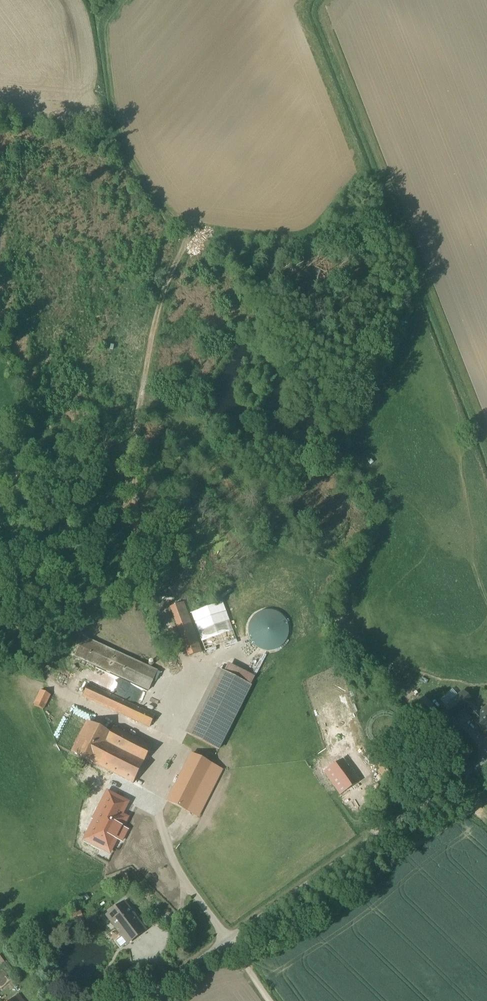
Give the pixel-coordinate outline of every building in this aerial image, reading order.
[(201,650),(234,639),(221,601),(187,612),(183,600),(167,605),(185,657),(201,651),(201,650)] [(287,642),(276,608),(243,619),(254,653),(287,642)] [(81,639),(71,659),(145,692),(155,671),(81,639)] [(249,687),(214,671),(181,736),(216,752),(249,687)] [(156,714),(86,684),(80,699),(150,728),(156,714)] [(49,698),(39,693),(32,705),(43,710),(49,698)] [(464,709),(471,704),(472,703),(463,693),(445,708),(454,718),(464,709)] [(424,698),(413,708),(425,722),(430,719),(440,730),(447,724),(424,698)] [(471,704),(464,709),(473,719),(472,720),(484,733),(486,731),(486,707),(480,714),(471,704)] [(84,721),(67,756),(130,786),(149,747),(108,728),(107,732),(84,721)] [(378,763),(365,745),(349,756),(364,778),(376,771),(388,789),(403,779),(388,757),(378,763)] [(221,772),(188,755),(164,803),(196,820),(221,772)] [(322,765),(333,793),(356,784),(346,757),(322,765)] [(127,809),(103,798),(82,843),(104,853),(109,841),(122,846),(132,825),(121,820),(127,809)] [(119,903),(102,917),(125,945),(142,931),(119,903)]
